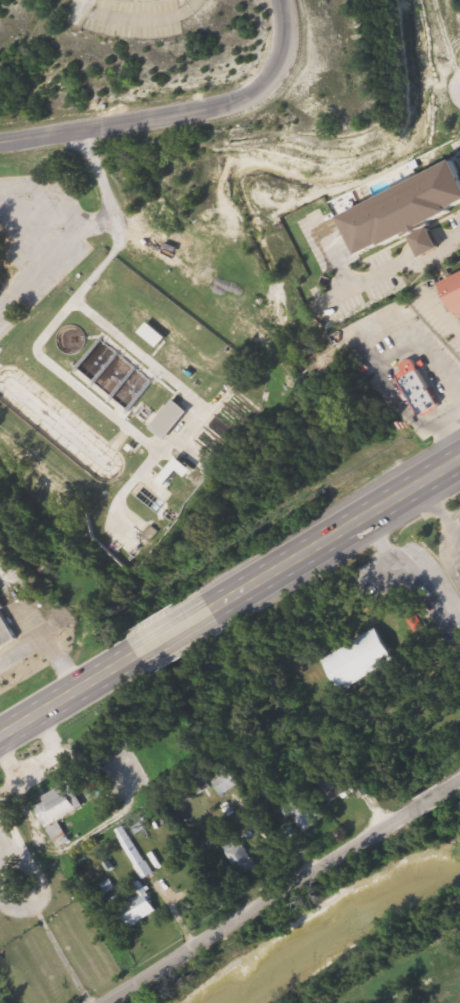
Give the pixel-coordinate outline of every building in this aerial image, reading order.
[(451,162),(459,182),(459,204),(421,222),(433,249),(413,258),(403,235),(351,258),(332,216),(451,162)] [(431,282),(459,269),(459,313),(446,319),(431,282)] [(435,407),(412,420),(385,371),(407,358),(435,407)] [(185,414),(159,440),(146,427),(171,401),(185,414)] [(12,641),(0,647),(0,617),(12,641)] [(388,663),(331,690),(316,657),(373,630),(388,663)] [(36,797),(67,782),(79,808),(44,825),(49,835),(46,836),(32,807),(39,803),(36,797)] [(219,846),(236,837),(252,867),(235,876),(219,846)] [(125,928),(114,911),(140,894),(151,911),(125,928)]
